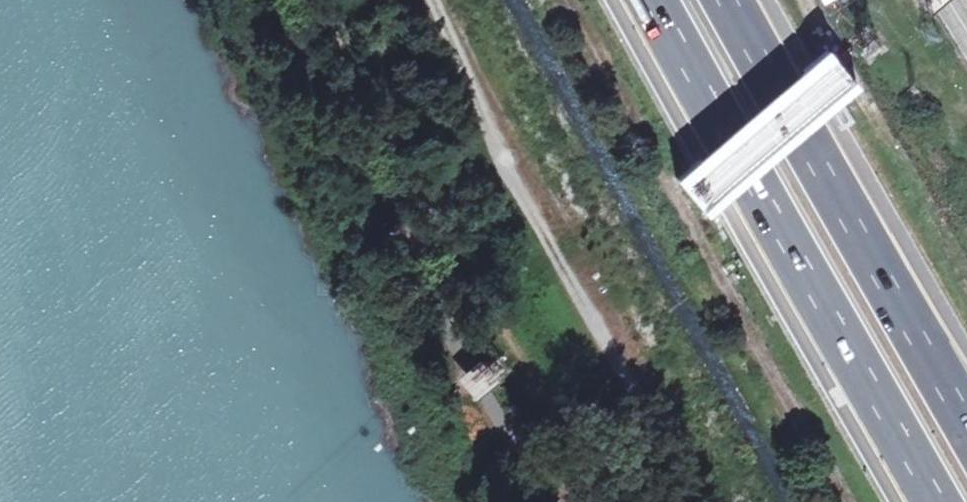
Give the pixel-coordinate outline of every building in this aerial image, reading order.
[(793,96),(821,75),(810,61),(783,82),(793,96)]
